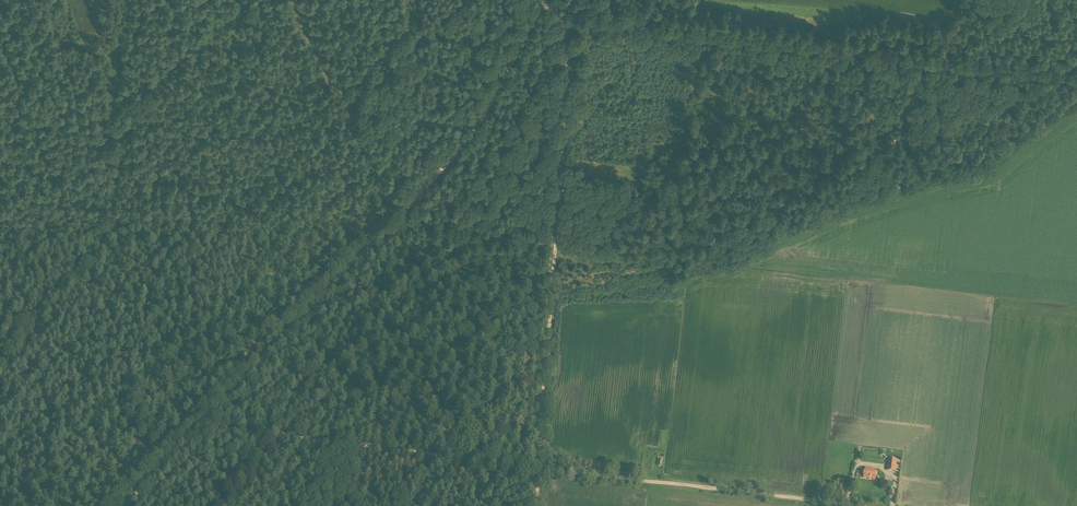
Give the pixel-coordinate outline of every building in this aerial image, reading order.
[(862,459),(866,457),(862,451),(858,453),(862,459)] [(896,472),(897,460),(888,458),(886,471),(896,472)] [(875,480),(876,470),(865,468),(863,478),(875,480)]
